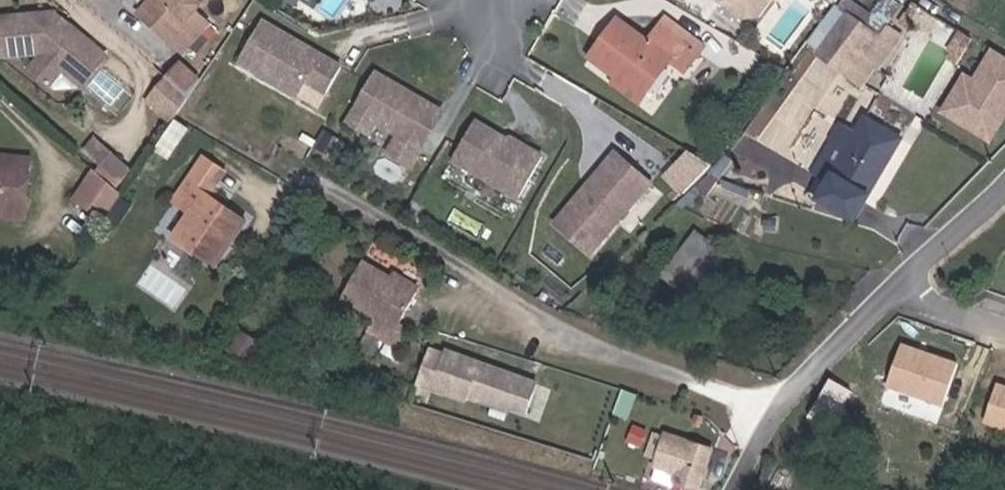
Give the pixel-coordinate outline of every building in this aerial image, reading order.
[(187,1),(195,7),(189,15),(172,36),(218,72),(238,43),(225,32),(242,8),(231,0),(188,0),(187,1)] [(734,13),(750,12),(760,0),(719,0),(734,13)] [(816,52),(840,70),(862,44),(882,19),(857,0),(816,52)] [(62,67),(87,37),(50,8),(0,17),(0,56),(41,50),(62,67)] [(659,26),(693,55),(700,46),(667,17),(659,26)] [(854,80),(884,33),(879,29),(886,22),(882,19),(862,44),(840,70),(854,80)] [(618,20),(586,58),(635,100),(667,63),(677,72),(693,55),(659,26),(645,43),(618,20)] [(278,23),(260,51),(277,62),(270,73),(295,88),(303,74),(326,88),(341,62),(278,23)] [(884,33),(854,80),(861,86),(894,41),(884,33)] [(87,37),(62,67),(79,79),(103,50),(87,37)] [(903,62),(918,44),(912,39),(897,57),(903,62)] [(1004,119),(1004,56),(989,47),(972,76),(961,69),(936,113),(991,144),(1004,119)] [(270,73),(277,62),(260,51),(253,62),(270,73)] [(169,119),(205,79),(182,58),(146,99),(169,119)] [(371,66),(341,114),(361,126),(368,114),(391,128),(386,137),(408,150),(435,107),(396,83),(394,86),(385,80),(388,77),(371,66)] [(462,114),(438,152),(504,193),(529,153),(497,133),(494,134),(491,135),(484,131),(485,128),(462,114)] [(821,199),(857,218),(900,137),(863,118),(856,132),(841,123),(817,171),(831,179),(821,199)] [(336,135),(320,125),(310,141),(326,151),(336,135)] [(408,150),(386,137),(380,146),(402,160),(408,150)] [(17,187),(15,146),(0,146),(0,187),(17,187)] [(665,176),(688,193),(711,163),(688,146),(665,176)] [(635,183),(601,152),(538,220),(571,251),(635,183)] [(203,172),(181,160),(173,173),(195,185),(203,172)] [(120,188),(99,171),(75,202),(96,219),(120,188)] [(217,192),(227,199),(241,179),(230,172),(217,192)] [(195,185),(173,173),(155,204),(173,214),(156,243),(198,267),(213,242),(206,238),(219,215),(188,197),(195,185)] [(0,187),(0,207),(17,206),(17,187),(0,187)] [(206,238),(213,242),(227,220),(219,215),(206,238)] [(344,329),(378,348),(385,333),(375,327),(393,294),(342,264),(323,296),(352,314),(344,329)] [(671,295),(663,305),(657,312),(668,321),(684,301),(693,290),(681,282),(671,295)] [(663,305),(671,295),(664,289),(656,300),(663,305)] [(690,306),(684,301),(668,321),(674,326),(690,306)] [(536,379),(431,343),(417,387),(522,422),(536,379)] [(968,370),(913,353),(901,392),(956,410),(968,370)] [(865,397),(845,386),(823,424),(843,435),(865,397)] [(996,429),(1004,432),(1004,402),(996,429)] [(621,448),(659,457),(672,419),(634,407),(621,448)]
